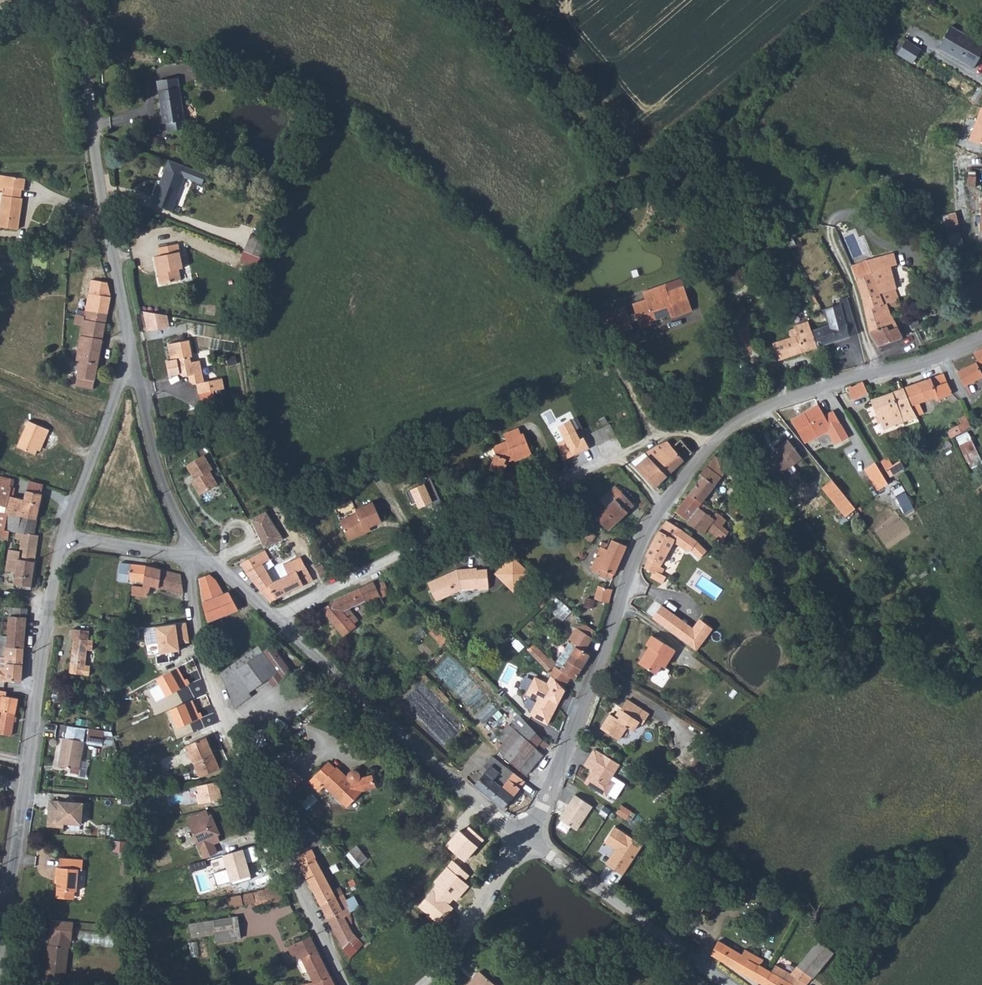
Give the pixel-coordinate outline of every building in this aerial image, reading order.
[(959,22),(943,41),(981,67),(981,66),(981,37),(959,22)] [(918,57),(928,42),(911,33),(908,38),(903,35),(897,44),(918,57)] [(165,90),(164,90),(168,121),(171,121),(182,120),(183,129),(197,127),(196,118),(189,119),(186,87),(184,77),(164,80),(165,90)] [(981,106),(968,141),(981,146),(981,107),(981,106)] [(182,120),(171,121),(171,130),(183,129),(182,120)] [(185,172),(164,165),(151,199),(171,207),(185,172)] [(968,185),(975,185),(977,168),(969,167),(968,185)] [(21,180),(5,178),(4,190),(22,192),(21,180)] [(3,198),(0,221),(0,229),(18,231),(22,201),(3,198)] [(965,229),(953,231),(954,244),(967,244),(965,229)] [(273,238),(256,231),(248,249),(267,256),(273,238)] [(857,240),(834,248),(840,258),(861,249),(857,240)] [(182,243),(162,245),(165,258),(170,280),(183,278),(183,268),(185,267),(182,243)] [(165,258),(159,258),(163,281),(170,280),(165,258)] [(898,260),(872,267),(875,279),(902,273),(898,260)] [(886,301),(875,279),(872,267),(854,272),(872,332),(880,352),(906,344),(895,318),(892,311),(905,306),(902,295),(886,301)] [(88,312),(109,317),(113,297),(110,283),(94,280),(88,312)] [(663,299),(648,304),(648,302),(634,307),(643,331),(657,327),(655,321),(663,319),(664,321),(676,316),(677,319),(695,312),(686,288),(669,294),(670,299),(666,300),(663,299)] [(854,337),(848,322),(839,299),(831,301),(833,309),(825,311),(832,324),(813,331),(818,347),(854,337)] [(905,306),(892,311),(895,318),(908,313),(905,306)] [(169,327),(168,310),(145,312),(146,329),(169,327)] [(625,311),(610,316),(618,337),(633,331),(625,311)] [(109,317),(88,312),(87,317),(81,348),(101,353),(109,317)] [(87,317),(75,315),(69,342),(74,343),(72,352),(76,353),(75,357),(82,358),(82,363),(99,365),(101,353),(81,348),(87,317)] [(810,322),(793,327),(795,336),(775,342),(777,349),(780,358),(818,347),(813,331),(810,322)] [(204,350),(196,352),(192,332),(184,333),(192,366),(201,364),(207,363),(204,350)] [(184,333),(172,336),(175,351),(182,350),(185,367),(192,366),(184,333)] [(99,365),(82,363),(78,383),(86,384),(85,388),(88,388),(88,391),(93,396),(99,365)] [(207,363),(201,364),(203,374),(209,372),(207,363)] [(961,374),(969,389),(981,382),(981,364),(961,374)] [(778,365),(769,367),(771,373),(779,371),(778,365)] [(230,368),(209,372),(203,374),(205,384),(233,377),(230,368)] [(945,375),(934,379),(938,387),(949,383),(945,375)] [(938,387),(934,379),(921,383),(929,402),(937,399),(938,402),(954,395),(949,383),(938,387)] [(862,382),(849,385),(854,399),(866,395),(862,382)] [(921,383),(905,388),(913,407),(918,420),(924,417),(919,406),(929,402),(921,383)] [(849,385),(836,387),(842,402),(854,399),(849,385)] [(905,388),(894,392),(902,411),(913,407),(905,388)] [(894,392),(869,401),(879,429),(890,427),(887,417),(896,414),(900,423),(906,421),(902,411),(894,392)] [(818,406),(787,419),(798,443),(839,426),(833,413),(823,417),(818,406)] [(963,421),(955,425),(958,430),(946,438),(949,444),(970,429),(965,414),(961,416),(963,421)] [(52,431),(31,423),(19,451),(37,458),(45,438),(48,439),(52,431)] [(618,437),(612,425),(609,426),(614,438),(618,437)] [(609,426),(599,431),(604,443),(614,438),(609,426)] [(520,431),(506,437),(509,445),(495,451),(500,461),(494,474),(508,479),(511,471),(509,470),(510,462),(520,457),(522,461),(534,456),(526,438),(523,439),(520,431)] [(604,443),(599,431),(591,434),(596,446),(604,443)] [(688,438),(680,443),(676,438),(666,442),(685,461),(692,454),(689,449),(694,445),(688,438)] [(781,441),(770,450),(772,453),(755,467),(769,487),(776,481),(774,479),(796,460),(781,441)] [(685,461),(666,442),(653,447),(645,454),(667,476),(668,477),(685,461)] [(419,452),(410,456),(418,472),(427,469),(419,452)] [(204,454),(186,464),(193,477),(190,478),(200,495),(221,483),(204,454)] [(667,476),(645,454),(641,457),(645,462),(638,468),(655,488),(668,477),(667,476)] [(727,524),(702,504),(707,498),(713,502),(720,494),(713,487),(719,479),(705,467),(698,476),(701,479),(676,516),(702,537),(706,533),(720,546),(729,536),(722,530),(727,524)] [(873,495),(884,489),(875,474),(871,467),(861,474),(873,495)] [(647,495),(625,470),(617,479),(620,484),(613,490),(619,497),(615,500),(627,513),(647,495)] [(891,471),(884,475),(880,470),(875,474),(884,489),(895,482),(897,480),(891,471)] [(843,505),(824,480),(814,488),(833,513),(843,505)] [(784,491),(776,481),(769,487),(774,494),(776,498),(784,491)] [(27,497),(12,495),(13,489),(0,487),(0,496),(2,496),(1,506),(11,508),(10,513),(39,518),(43,492),(28,489),(27,497)] [(615,500),(597,515),(609,529),(627,513),(615,500)] [(373,501),(356,508),(357,512),(341,519),(348,538),(366,531),(364,527),(368,525),(381,519),(373,501)] [(0,512),(0,522),(4,523),(3,534),(7,534),(10,535),(11,528),(12,524),(9,524),(10,513),(0,512)] [(39,518),(10,513),(9,524),(12,524),(11,528),(17,529),(16,535),(22,536),(21,546),(9,545),(7,567),(18,568),(16,581),(27,583),(33,584),(42,530),(37,530),(39,518)] [(317,527),(321,534),(333,528),(329,521),(317,527)] [(666,523),(658,534),(649,559),(651,559),(644,577),(646,580),(650,582),(655,580),(663,585),(666,578),(660,575),(680,532),(666,523)] [(587,531),(581,539),(586,543),(593,535),(587,531)] [(280,532),(274,535),(278,542),(284,539),(280,532)] [(687,540),(680,532),(674,546),(686,556),(690,556),(696,562),(704,554),(696,546),(687,540)] [(261,552),(255,540),(243,545),(248,559),(246,562),(253,576),(270,602),(276,599),(269,584),(273,581),(266,570),(272,567),(269,561),(272,559),(266,549),(261,552)] [(605,550),(598,548),(592,566),(613,574),(616,565),(624,548),(609,541),(605,550)] [(301,556),(281,567),(282,571),(276,575),(279,578),(273,581),(269,584),(276,599),(312,579),(301,556)] [(515,592),(532,573),(513,556),(496,575),(515,592)] [(148,564),(124,560),(121,570),(131,572),(129,579),(145,581),(148,564)] [(329,563),(325,565),(324,562),(317,566),(322,576),(326,575),(334,572),(329,563)] [(159,565),(148,564),(145,581),(144,586),(152,584),(182,589),(185,573),(176,571),(158,568),(159,565)] [(457,569),(426,582),(434,601),(461,589),(483,591),(485,570),(465,569),(457,569)] [(131,572),(121,570),(119,578),(129,581),(129,579),(131,572)] [(222,580),(214,572),(201,575),(201,609),(208,621),(241,607),(235,593),(231,589),(226,592),(222,580)] [(372,578),(334,594),(320,608),(344,630),(355,620),(353,615),(356,611),(350,605),(350,601),(360,597),(363,600),(378,593),(372,578)] [(144,586),(135,585),(133,594),(150,595),(152,584),(144,586)] [(610,594),(595,590),(592,602),(606,606),(610,594)] [(25,602),(7,600),(7,606),(10,607),(9,616),(3,615),(2,622),(2,628),(25,631),(28,605),(24,604),(25,602)] [(564,619),(572,609),(564,602),(556,612),(564,619)] [(660,612),(650,625),(670,639),(679,626),(660,612)] [(445,637),(433,624),(427,630),(440,643),(445,637)] [(573,645),(558,670),(550,664),(545,672),(560,689),(566,679),(569,681),(586,654),(582,651),(589,637),(575,626),(566,640),(573,645)] [(691,635),(679,626),(670,639),(682,648),(691,635)] [(2,628),(0,640),(0,654),(21,655),(25,631),(2,628)] [(691,635),(682,648),(695,657),(711,635),(701,628),(695,637),(691,635)] [(89,633),(68,631),(68,639),(71,639),(67,676),(90,678),(90,667),(85,667),(86,652),(93,652),(94,642),(89,642),(89,633)] [(566,640),(550,664),(558,670),(573,645),(566,640)] [(677,658),(654,643),(648,652),(652,656),(641,671),(656,681),(663,671),(667,673),(677,658)] [(256,646),(225,664),(231,677),(225,681),(234,697),(243,694),(264,681),(269,679),(273,687),(288,677),(270,647),(260,653),(256,646)] [(0,654),(0,675),(18,679),(21,655),(0,654)] [(167,668),(181,662),(178,655),(164,661),(167,668)] [(234,697),(225,681),(231,677),(225,664),(214,671),(231,712),(231,713),(248,703),(243,694),(234,697)] [(174,669),(161,673),(164,681),(177,676),(174,669)] [(273,687),(269,679),(264,681),(268,690),(273,687)] [(174,686),(163,690),(168,704),(179,700),(174,686)] [(0,689),(0,734),(11,734),(15,698),(4,696),(5,691),(5,689),(0,689)] [(163,690),(152,695),(157,708),(168,704),(163,690)] [(152,695),(142,698),(146,712),(157,708),(152,695)] [(483,722),(497,709),(490,701),(476,715),(483,722)] [(543,744),(505,702),(500,708),(510,718),(506,724),(511,730),(493,754),(503,765),(522,779),(537,757),(530,753),(533,747),(538,751),(543,744)] [(628,715),(623,724),(614,719),(604,732),(622,744),(631,730),(639,735),(645,725),(640,722),(645,714),(631,705),(626,713),(628,715)] [(104,742),(105,730),(89,728),(87,740),(104,742)] [(83,742),(61,739),(58,767),(79,770),(83,742)] [(208,746),(187,753),(188,756),(211,753),(208,746)] [(592,769),(584,783),(606,795),(624,764),(594,747),(584,764),(592,769)] [(211,753),(188,756),(202,785),(221,777),(211,753)] [(490,761),(478,777),(482,780),(487,785),(499,771),(490,761)] [(333,787),(311,763),(290,782),(297,790),(306,782),(308,784),(329,807),(342,795),(357,792),(357,781),(333,787)] [(509,779),(499,771),(487,785),(494,793),(487,804),(500,815),(515,796),(521,788),(514,783),(508,790),(504,787),(509,779)] [(482,780),(473,791),(479,796),(487,785),(482,780)] [(306,782),(297,790),(300,792),(308,784),(306,782)] [(487,785),(479,796),(487,804),(494,793),(487,785)] [(577,830),(594,804),(576,792),(558,818),(577,830)] [(84,803),(51,801),(48,828),(63,830),(64,825),(83,828),(84,803)] [(209,822),(203,818),(200,816),(187,821),(198,851),(199,855),(213,850),(216,840),(219,839),(213,821),(209,822)] [(615,848),(606,863),(625,874),(644,842),(615,825),(605,842),(615,848)] [(125,838),(111,838),(111,846),(117,846),(119,853),(124,853),(125,838)] [(360,865),(369,856),(357,844),(348,853),(360,865)] [(213,850),(199,855),(202,864),(216,858),(213,850)] [(84,856),(60,855),(60,864),(55,863),(55,873),(59,874),(58,898),(70,898),(70,887),(78,888),(79,866),(84,866),(84,856)] [(320,873),(317,865),(319,864),(316,856),(298,863),(304,877),(310,891),(308,892),(312,901),(321,896),(325,904),(331,900),(329,896),(339,891),(337,886),(330,889),(323,872),(320,873)] [(78,888),(70,887),(70,898),(78,899),(78,888)] [(277,889),(229,896),(232,907),(250,904),(250,908),(265,906),(264,901),(279,899),(277,889)] [(339,891),(329,896),(331,900),(325,904),(316,908),(318,912),(325,909),(327,913),(340,907),(345,904),(340,893),(339,891)] [(340,907),(327,913),(319,917),(328,935),(343,927),(340,922),(346,919),(340,907)] [(215,929),(217,941),(242,939),(240,916),(189,921),(190,931),(215,929)] [(343,927),(328,935),(335,951),(347,936),(343,927)] [(309,932),(279,938),(284,953),(296,948),(306,972),(291,979),(293,984),(319,984),(331,979),(309,932)] [(365,938),(355,932),(351,937),(361,943),(365,938)] [(77,937),(58,936),(58,944),(53,944),(52,978),(73,979),(74,946),(77,946),(77,937)] [(749,936),(739,956),(711,941),(704,954),(758,983),(765,969),(755,964),(757,959),(749,956),(757,940),(749,936)] [(351,937),(339,955),(349,961),(361,943),(351,937)] [(758,983),(761,984),(796,984),(801,975),(827,952),(816,940),(785,972),(768,963),(765,969),(758,983)] [(459,984),(488,984),(474,971),(459,984)]
